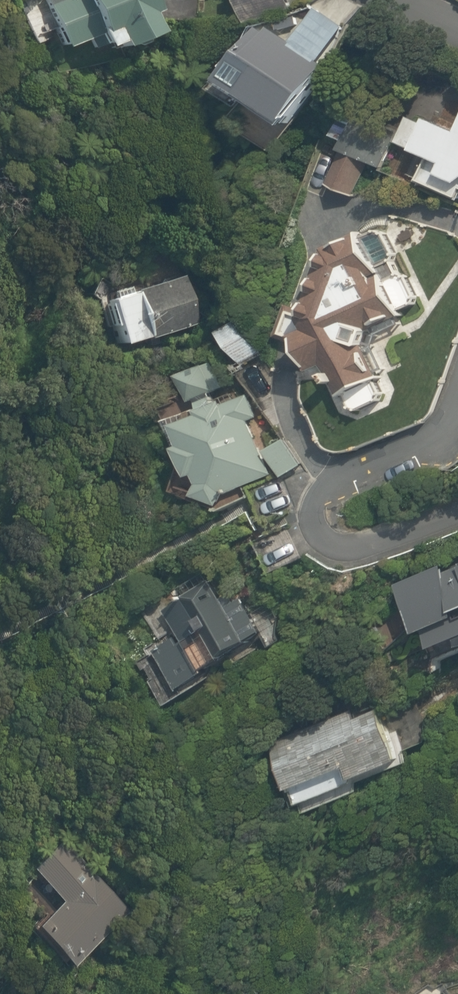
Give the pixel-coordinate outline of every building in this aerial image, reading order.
[(23,10),(37,49),(64,39),(69,53),(106,39),(113,59),(132,52),(134,58),(172,44),(156,0),(52,0),(23,10)] [(243,92),(311,132),(368,35),(349,24),(359,6),(350,0),(328,0),(301,45),(278,32),(243,92)] [(260,32),(304,15),(298,0),(248,0),(260,32)] [(434,123),(421,156),(432,160),(422,185),(457,199),(457,133),(434,123)] [(289,305),(277,338),(301,346),(314,373),(329,366),(343,398),(347,396),(352,408),(363,411),(381,402),(385,392),(379,381),(385,378),(381,372),(388,369),(377,347),(380,335),(404,324),(402,319),(408,316),(405,310),(418,305),(420,297),(410,276),(403,274),(397,261),(399,253),(390,234),(382,232),(372,237),(369,232),(334,249),(311,312),(289,305)] [(190,280),(111,306),(127,355),(206,329),(190,280)] [(251,323),(232,334),(252,370),(271,359),(251,323)] [(199,411),(175,421),(206,495),(205,501),(233,507),(234,499),(248,493),(263,529),(294,510),(282,479),(303,470),(290,439),(271,447),(248,393),(231,400),(216,363),(185,377),(199,411)] [(410,589),(430,645),(437,642),(443,657),(457,652),(457,572),(410,589)] [(215,680),(211,674),(228,662),(231,667),(260,648),(257,644),(265,639),(273,649),(286,640),(268,616),(262,620),(246,598),(233,607),(216,582),(195,596),(150,597),(161,613),(176,636),(153,654),(189,700),(215,680)] [(390,694),(278,740),(310,817),(421,771),(390,694)] [(104,954),(139,911),(60,845),(32,877),(63,902),(35,933),(76,969),(95,947),(104,954)]
